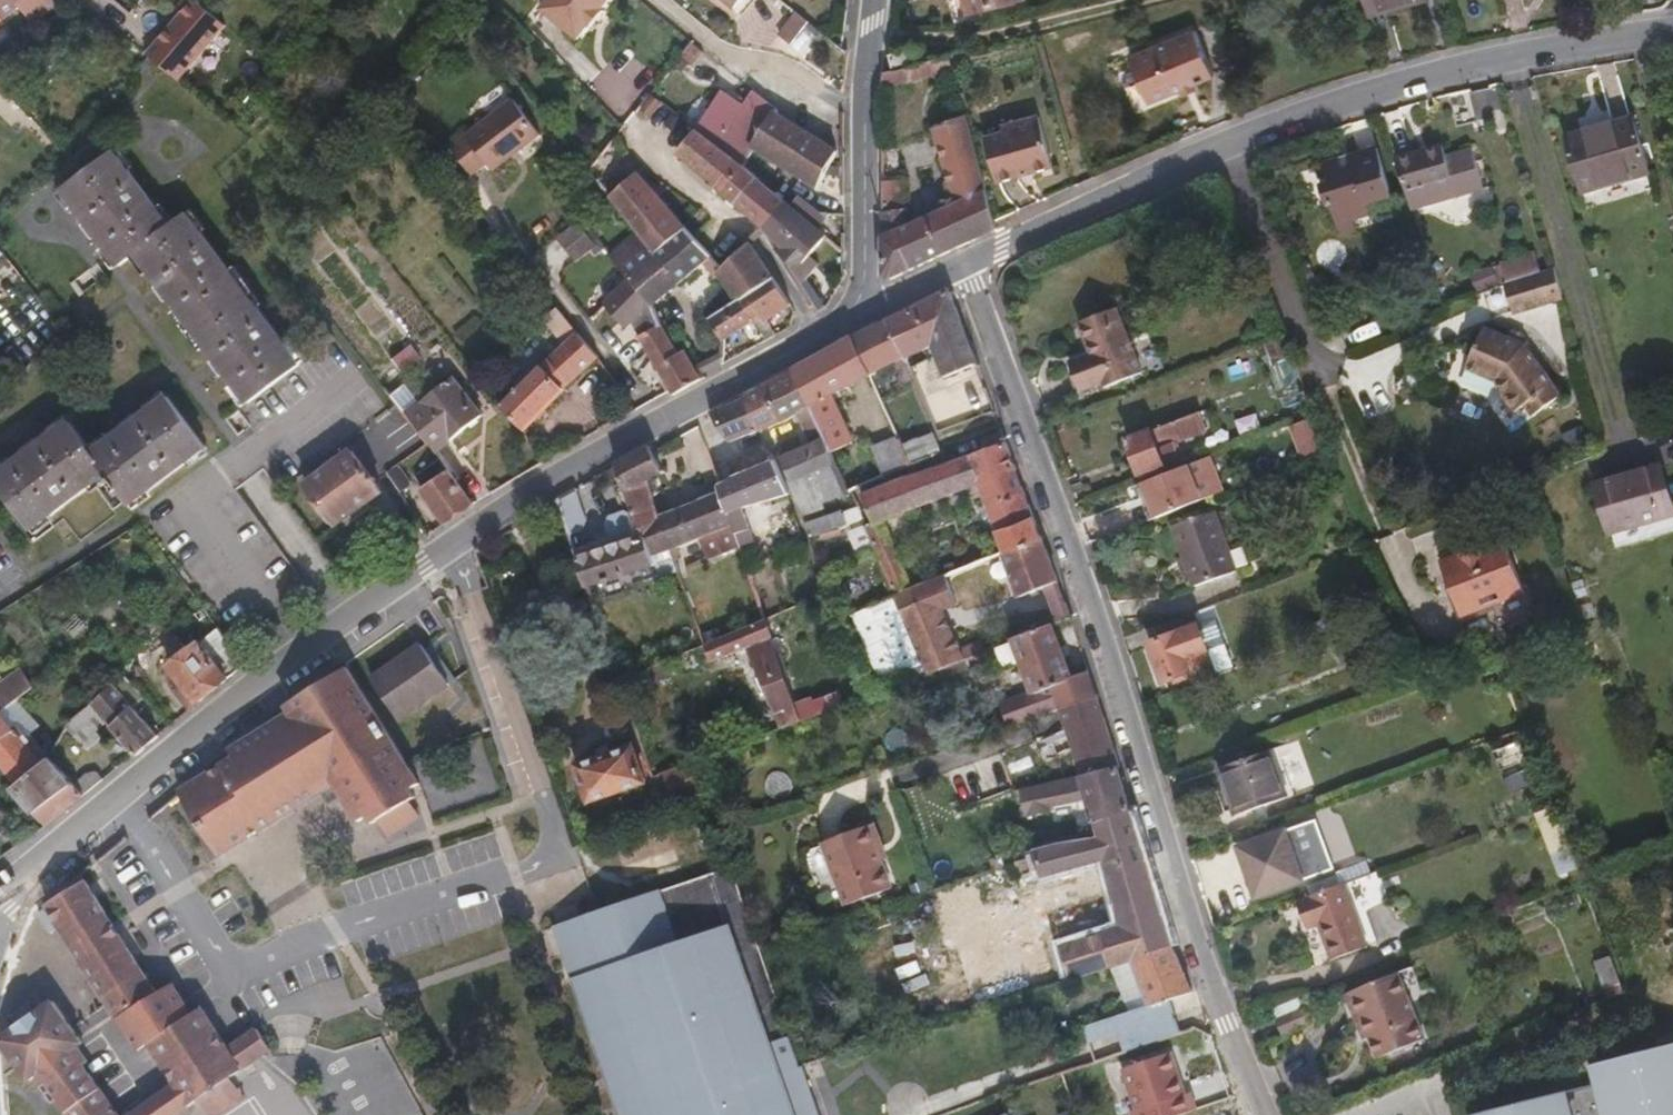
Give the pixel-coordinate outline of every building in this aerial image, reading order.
[(19,10),(12,0),(0,0),(0,26),(5,23),(19,10)] [(66,0),(12,0),(19,10),(37,28),(67,1),(66,0)] [(190,0),(188,0),(149,55),(190,84),(230,28),(190,0)] [(539,9),(574,40),(586,26),(590,27),(604,11),(602,8),(609,0),(546,0),(539,9)] [(733,9),(741,0),(721,0),(733,9)] [(1025,0),(954,0),(958,18),(1025,3),(1025,0)] [(1426,0),(1367,0),(1372,17),(1427,3),(1426,0)] [(793,45),(811,24),(798,14),(780,35),(793,45)] [(1151,101),(1182,88),(1185,93),(1198,87),(1197,82),(1216,74),(1196,28),(1131,54),(1151,101)] [(956,74),(951,58),(919,66),(892,73),(884,75),(885,91),(956,74)] [(750,148),(773,113),(754,95),(745,105),(722,90),(696,130),(743,167),(754,151),(750,148)] [(649,149),(675,113),(649,94),(623,130),(649,149)] [(491,168),(538,132),(511,96),(448,144),(469,171),(483,160),(491,168)] [(31,119),(19,106),(12,113),(25,125),(31,119)] [(836,153),(773,113),(750,148),(754,151),(817,189),(836,153)] [(997,230),(968,117),(933,131),(954,206),(908,226),(906,180),(883,180),(882,280),(890,281),(997,230)] [(1651,174),(1634,117),(1565,138),(1583,195),(1651,174)] [(1055,170),(1040,120),(1004,130),(1006,136),(988,141),(1001,185),(1021,179),(1019,176),(1033,171),(1034,176),(1055,170)] [(787,203),(743,167),(696,130),(677,154),(680,157),(763,230),(787,203)] [(1441,143),(1426,147),(1399,155),(1393,157),(1404,196),(1411,194),(1452,181),(1441,143)] [(1321,186),(1335,227),(1338,237),(1355,232),(1352,223),(1394,209),(1376,146),(1345,156),(1347,163),(1339,165),(1337,158),(1321,163),(1327,184),(1321,186)] [(300,364),(188,216),(172,228),(115,154),(65,192),(120,265),(135,254),(138,254),(249,403),(297,367),(300,364)] [(686,230),(638,174),(610,198),(639,234),(655,254),(686,230)] [(783,247),(807,220),(816,229),(828,214),(820,214),(800,197),(791,207),(787,203),(763,230),(783,247)] [(803,265),(826,237),(816,229),(807,220),(783,247),(778,252),(794,267),(790,270),(800,285),(811,274),(803,265)] [(553,273),(595,248),(583,229),(541,254),(553,273)] [(653,308),(711,260),(686,230),(655,254),(639,234),(610,256),(628,279),(653,308)] [(774,279),(750,243),(721,270),(717,275),(736,303),(740,300),(774,279)] [(1552,306),(1543,272),(1506,283),(1516,317),(1552,306)] [(663,327),(653,308),(628,279),(604,304),(628,330),(632,326),(638,336),(663,327)] [(791,307),(774,279),(740,300),(755,323),(766,341),(779,333),(772,320),(791,307)] [(975,362),(948,290),(889,319),(907,357),(932,345),(943,375),(975,362)] [(755,323),(740,300),(736,303),(709,319),(724,342),(755,323)] [(524,431),(599,358),(578,332),(560,309),(544,322),(564,347),(502,410),(524,431)] [(1144,374),(1119,309),(1080,324),(1092,354),(1070,363),(1082,392),(1103,384),(1106,388),(1144,374)] [(907,357),(889,319),(854,337),(872,376),(907,357)] [(695,367),(685,350),(679,353),(663,327),(638,336),(672,395),(702,379),(700,376),(695,367)] [(1528,346),(1532,340),(1518,332),(1514,339),(1492,327),(1471,367),(1501,383),(1517,406),(1513,409),(1524,422),(1535,414),(1545,426),(1573,406),(1532,351),(1528,346)] [(1319,417),(1287,335),(1275,339),(1283,361),(1306,421),(1319,417)] [(872,376),(854,337),(793,370),(815,418),(819,427),(831,451),(852,442),(831,396),(872,376)] [(1283,361),(1275,339),(1256,346),(1265,368),(1283,361)] [(737,356),(734,349),(724,354),(723,364),(737,356)] [(700,376),(723,364),(724,354),(724,352),(695,367),(700,376)] [(815,418),(793,370),(765,385),(778,412),(781,422),(799,413),(804,423),(815,418)] [(455,376),(417,407),(410,399),(399,407),(405,415),(412,425),(428,445),(441,434),(449,444),(457,436),(484,415),(455,376)] [(781,422),(778,412),(765,385),(743,395),(743,398),(710,412),(713,419),(718,424),(730,443),(781,422)] [(107,473),(130,505),(206,448),(167,397),(91,452),(68,423),(0,474),(0,486),(33,529),(107,473)] [(412,425),(405,415),(399,407),(397,405),(372,424),(387,443),(412,425)] [(1166,466),(1160,450),(1208,431),(1200,414),(1129,441),(1142,475),(1166,466)] [(1332,453),(1319,417),(1306,421),(1291,427),(1305,463),(1332,453)] [(819,427),(815,418),(804,423),(808,432),(819,427)] [(942,455),(934,433),(929,434),(923,421),(897,432),(899,436),(912,466),(942,455)] [(850,493),(831,451),(819,427),(808,432),(812,444),(781,458),(793,489),(805,518),(825,511),(824,504),(850,493)] [(912,466),(899,436),(870,447),(884,477),(912,466)] [(866,527),(878,556),(882,566),(895,595),(913,587),(886,522),(977,487),(980,487),(1004,552),(1041,539),(1006,443),(862,494),(874,523),(866,527)] [(664,473),(650,446),(616,464),(634,515),(636,520),(633,522),(637,531),(643,530),(656,566),(673,560),(659,515),(649,482),(664,473)] [(381,494),(351,453),(305,484),(337,525),(381,494)] [(473,503),(439,460),(415,478),(446,522),(473,503)] [(743,508),(788,494),(773,462),(720,485),(722,492),(741,547),(753,543),(753,539),(743,508)] [(413,485),(399,464),(387,473),(401,494),(413,485)] [(1662,466),(1597,484),(1612,534),(1672,517),(1672,501),(1662,466)] [(1204,501),(1191,467),(1145,483),(1158,519),(1204,501)] [(587,519),(577,490),(558,499),(556,500),(570,537),(582,532),(587,519)] [(741,547),(722,492),(659,515),(673,560),(682,557),(679,547),(700,540),(708,561),(741,547)] [(864,521),(858,507),(807,525),(810,538),(839,530),(864,521)] [(656,566),(643,530),(637,531),(633,522),(636,520),(634,515),(624,512),(611,517),(607,524),(607,528),(610,539),(574,550),(588,588),(641,571),(645,582),(677,571),(673,560),(656,566)] [(1239,573),(1217,513),(1175,528),(1197,588),(1239,573)] [(1071,619),(1041,539),(1004,552),(1019,597),(1043,588),(1057,624),(1071,619)] [(1528,600),(1508,543),(1479,552),(1442,565),(1463,622),(1528,600)] [(960,647),(945,610),(957,605),(946,575),(913,587),(895,595),(926,675),(938,670),(966,659),(985,651),(981,639),(960,647)] [(803,721),(767,620),(705,645),(712,663),(746,649),(781,729),(803,721)] [(1071,677),(1052,626),(1014,640),(1033,692),(999,703),(1008,728),(1060,711),(1097,697),(1088,671),(1071,677)] [(1213,665),(1198,626),(1151,643),(1164,683),(1213,665)] [(246,664),(233,647),(219,629),(169,668),(197,703),(246,664)] [(423,649),(420,646),(373,679),(401,716),(446,685),(423,649)] [(942,680),(970,670),(966,659),(938,670),(942,680)] [(673,674),(667,660),(626,677),(631,689),(673,674)] [(34,687),(21,668),(0,684),(0,711),(34,687)] [(389,833),(418,815),(408,799),(413,796),(409,788),(418,783),(348,670),(285,705),(290,714),(231,749),(235,755),(231,757),(262,813),(260,814),(266,825),(334,782),(358,820),(367,814),(372,823),(379,818),(389,833)] [(90,705),(112,685),(103,674),(73,701),(81,712),(90,705)] [(133,705),(143,696),(123,675),(112,685),(90,705),(106,724),(134,755),(159,734),(133,705)] [(863,699),(854,681),(837,687),(838,692),(811,701),(816,716),(863,699)] [(1103,718),(1097,697),(1060,711),(1066,731),(1103,718)] [(106,724),(90,705),(81,712),(65,727),(88,750),(102,738),(98,732),(106,724)] [(18,726),(13,727),(0,713),(0,762),(18,785),(50,759),(18,726)] [(1120,768),(1103,718),(1066,731),(1081,777),(1120,768)] [(1518,739),(1490,751),(1503,783),(1531,771),(1518,739)] [(643,749),(634,752),(632,748),(577,766),(590,801),(644,783),(643,779),(652,776),(643,749)] [(1289,797),(1273,751),(1220,769),(1237,816),(1289,797)] [(262,813),(231,757),(179,792),(218,854),(266,825),(260,814),(262,813)] [(47,826),(103,779),(96,772),(90,773),(86,773),(77,781),(73,783),(50,759),(18,785),(13,790),(15,794),(36,816),(47,826)] [(703,794),(693,762),(663,773),(675,803),(703,794)] [(1132,812),(1120,768),(1081,777),(1089,806),(1094,824),(1132,812)] [(1089,806),(1081,777),(1011,792),(1015,820),(1038,816),(1037,811),(1089,806)] [(1550,854),(1567,848),(1552,808),(1536,814),(1550,854)] [(1173,946),(1155,890),(1132,812),(1094,824),(1097,837),(1067,841),(1033,850),(1035,856),(1019,861),(1022,872),(1038,865),(1043,877),(1094,864),(1098,878),(1107,876),(1121,926),(1061,944),(1070,980),(1072,981),(1113,968),(1112,965),(1173,946)] [(1331,870),(1314,821),(1241,847),(1259,896),(1331,870)] [(891,890),(882,863),(889,860),(876,824),(823,842),(845,906),(891,890)] [(734,868),(584,915),(580,903),(552,911),(623,1114),(821,1114),(791,1037),(734,868)] [(159,995),(88,881),(46,908),(47,909),(38,915),(51,935),(60,930),(107,1005),(109,1008),(116,1020),(118,1020),(158,1003),(154,998),(159,995)] [(1370,945),(1347,883),(1299,900),(1309,929),(1319,925),(1333,960),(1370,945)] [(1092,1063),(1182,1033),(1176,1015),(1171,1000),(1193,993),(1173,946),(1112,965),(1113,968),(1129,1011),(1080,1027),(1092,1063)] [(1624,991),(1611,956),(1597,961),(1610,997),(1624,991)] [(1418,1033),(1394,974),(1349,993),(1374,1052),(1418,1033)] [(158,1003),(118,1020),(136,1043),(146,1057),(158,1050),(198,1013),(193,1006),(179,984),(159,995),(154,998),(158,1003)] [(82,1068),(87,1064),(76,1048),(81,1045),(72,1031),(52,1004),(0,1040),(19,1066),(29,1081),(39,1074),(45,1083),(46,1086),(43,1089),(54,1105),(58,1103),(67,1114),(116,1114),(82,1068)] [(199,1101),(208,1114),(219,1114),(245,1097),(232,1078),(272,1051),(258,1028),(229,1047),(203,1008),(198,1013),(158,1050),(176,1082),(199,1101)] [(1313,1027),(1307,1011),(1278,1023),(1284,1039),(1313,1027)] [(1133,1114),(1186,1098),(1172,1053),(1119,1070),(1133,1114)] [(176,1082),(129,1114),(178,1114),(199,1101),(176,1082)] [(1473,1114),(1584,1114),(1579,1091),(1473,1114)]
